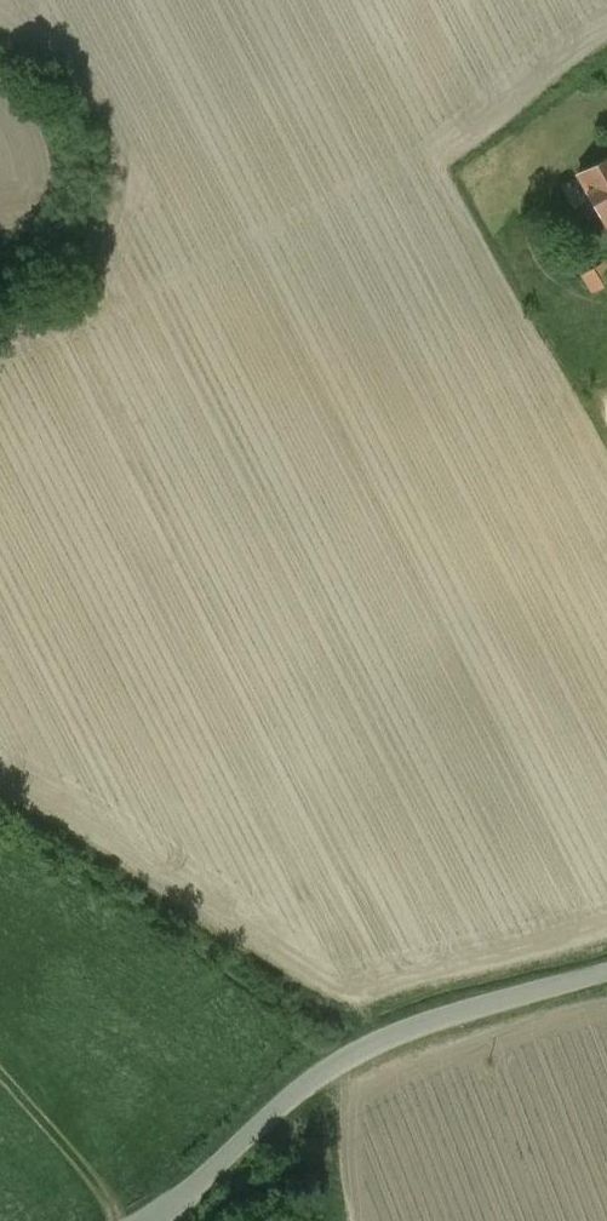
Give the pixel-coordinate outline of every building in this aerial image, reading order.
[(579,172),(606,221),(606,155),(579,172)] [(606,286),(606,260),(589,269),(600,289),(606,286)]
